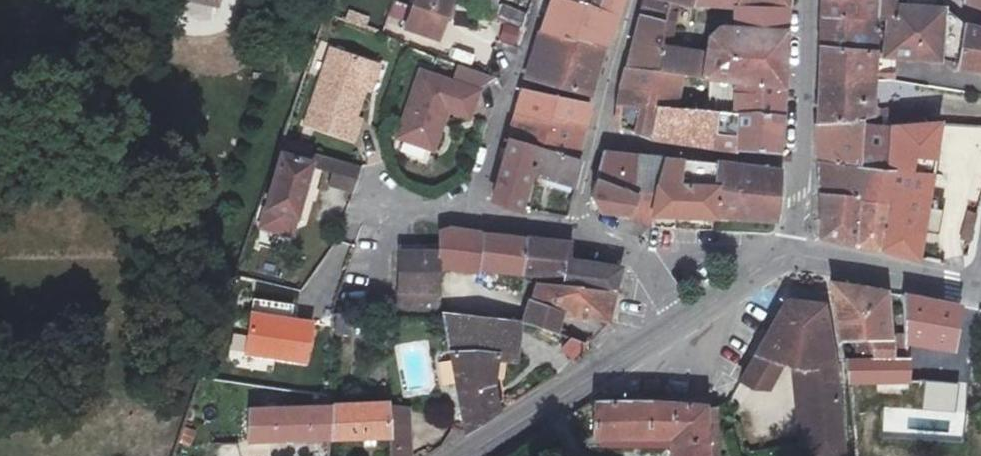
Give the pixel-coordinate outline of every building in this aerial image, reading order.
[(409,26),(441,37),(454,0),(418,0),(409,26)] [(496,18),(503,1),(498,0),(478,0),(475,9),(496,18)] [(606,49),(623,0),(603,0),(599,11),(557,0),(555,0),(545,31),(606,49)] [(599,11),(603,0),(557,0),(599,11)] [(666,1),(676,4),(695,9),(696,6),(696,0),(663,0),(666,1)] [(741,0),(696,0),(696,6),(737,8),(740,9),(741,0)] [(740,9),(789,11),(790,0),(741,0),(740,9)] [(821,25),(876,27),(881,27),(884,0),(822,0),(821,25)] [(666,1),(664,23),(674,24),(676,4),(666,1)] [(499,16),(522,28),(528,17),(504,6),(499,16)] [(737,8),(738,29),(787,31),(789,11),(740,9),(737,8)] [(884,63),(942,60),(945,8),(891,12),(884,63)] [(965,25),(945,8),(942,60),(959,62),(965,25)] [(626,67),(660,72),(662,50),(664,23),(639,17),(626,67)] [(499,42),(515,46),(519,29),(503,25),(499,42)] [(821,25),(821,49),(875,59),(876,27),(821,25)] [(959,62),(958,68),(980,70),(980,29),(965,25),(959,62)] [(709,39),(705,56),(739,60),(739,55),(785,61),(787,31),(738,29),(723,28),(709,39)] [(593,95),(606,49),(545,31),(530,76),(555,87),(593,95)] [(821,49),(820,84),(874,83),(875,59),(821,49)] [(702,77),(705,56),(662,50),(660,72),(680,74),(702,77)] [(354,120),(365,91),(374,66),(332,51),(307,123),(355,141),(361,123),(354,120)] [(783,87),(785,61),(739,55),(739,60),(705,56),(702,77),(715,79),(783,87)] [(381,68),(374,66),(365,91),(373,93),(381,68)] [(676,110),(680,74),(660,72),(626,67),(621,87),(656,92),(655,107),(676,110)] [(481,91),(422,71),(400,139),(436,151),(449,112),(471,119),(481,91)] [(781,114),(783,87),(715,79),(712,111),(715,111),(781,114)] [(820,84),(819,123),(864,122),(873,123),(874,83),(820,84)] [(621,87),(618,101),(655,107),(656,92),(621,87)] [(526,91),(518,117),(583,129),(590,105),(526,91)] [(651,139),(655,107),(618,101),(617,126),(651,139)] [(712,147),(715,111),(712,111),(676,110),(655,107),(651,139),(712,147)] [(891,130),(919,127),(921,110),(892,114),(891,130)] [(779,153),(781,114),(715,111),(712,147),(779,153)] [(512,138),(527,143),(575,157),(583,129),(518,117),(512,138)] [(819,123),(820,161),(861,167),(864,130),(864,122),(819,123)] [(943,123),(919,127),(891,130),(890,133),(887,170),(884,204),(880,249),(918,257),(932,170),(965,172),(973,126),(943,123)] [(861,167),(887,170),(890,133),(864,130),(861,167)] [(518,210),(529,171),(520,169),(527,143),(512,138),(493,201),(518,210)] [(520,169),(529,171),(536,173),(535,176),(575,186),(582,159),(575,157),(527,143),(520,169)] [(284,158),(314,168),(327,173),(323,184),(354,194),(362,169),(283,144),(279,156),(284,158)] [(604,154),(596,182),(630,192),(633,193),(638,157),(604,154)] [(712,217),(713,203),(680,200),(684,162),(638,157),(633,193),(649,195),(649,213),(653,213),(712,217)] [(314,168),(284,158),(268,206),(297,216),(314,168)] [(713,203),(712,217),(775,221),(780,172),(750,165),(716,160),(715,166),(713,203)] [(820,161),(820,193),(860,200),(884,204),(887,170),(861,167),(820,161)] [(680,200),(713,203),(715,166),(684,162),(680,200)] [(630,192),(596,182),(592,197),(600,209),(626,211),(630,192)] [(633,193),(630,192),(626,211),(625,216),(652,227),(653,213),(649,213),(649,195),(633,193)] [(820,193),(821,215),(859,221),(860,200),(820,193)] [(857,244),(880,249),(884,204),(860,200),(859,221),(857,244)] [(297,216),(268,206),(262,224),(292,233),(297,216)] [(859,221),(821,215),(821,236),(857,244),(859,221)] [(441,247),(421,246),(421,253),(404,252),(401,305),(446,308),(444,267),(480,269),(481,266),(484,234),(464,231),(452,229),(440,234),(441,247)] [(484,234),(481,266),(521,273),(523,239),(484,234)] [(523,239),(521,273),(558,279),(558,283),(558,285),(612,291),(621,267),(569,261),(571,245),(523,239)] [(612,291),(558,285),(538,284),(533,301),(530,301),(525,321),(558,333),(565,313),(608,321),(612,291)] [(877,341),(895,342),(884,290),(860,287),(854,298),(861,340),(877,341)] [(905,295),(908,343),(956,351),(962,305),(905,295)] [(793,362),(799,439),(833,435),(831,411),(814,299),(778,296),(736,375),(748,383),(759,382),(770,358),(793,362)] [(517,358),(521,321),(446,311),(447,321),(467,433),(499,413),(490,386),(496,357),(517,358)] [(335,312),(334,334),(353,335),(354,314),(335,312)] [(315,328),(253,316),(246,354),(307,366),(315,328)] [(563,351),(575,357),(588,343),(571,337),(563,351)] [(876,359),(877,341),(861,340),(854,339),(855,359),(876,359)] [(909,358),(908,343),(895,342),(877,341),(876,359),(909,358)] [(909,358),(876,359),(855,359),(844,359),(849,387),(851,412),(864,410),(862,382),(900,380),(901,391),(913,392),(909,358)] [(709,402),(595,398),(594,400),(592,435),(670,439),(671,455),(712,455),(709,402)] [(709,402),(712,455),(724,455),(720,402),(709,402)] [(391,436),(390,423),(390,404),(332,406),(330,439),(357,437),(391,436)] [(332,406),(249,410),(248,442),(319,439),(317,455),(329,455),(330,439),(332,406)] [(408,422),(390,423),(391,436),(392,453),(411,451),(408,422)] [(799,439),(807,455),(841,455),(833,435),(799,439)] [(357,437),(330,439),(329,455),(356,455),(357,437)]
